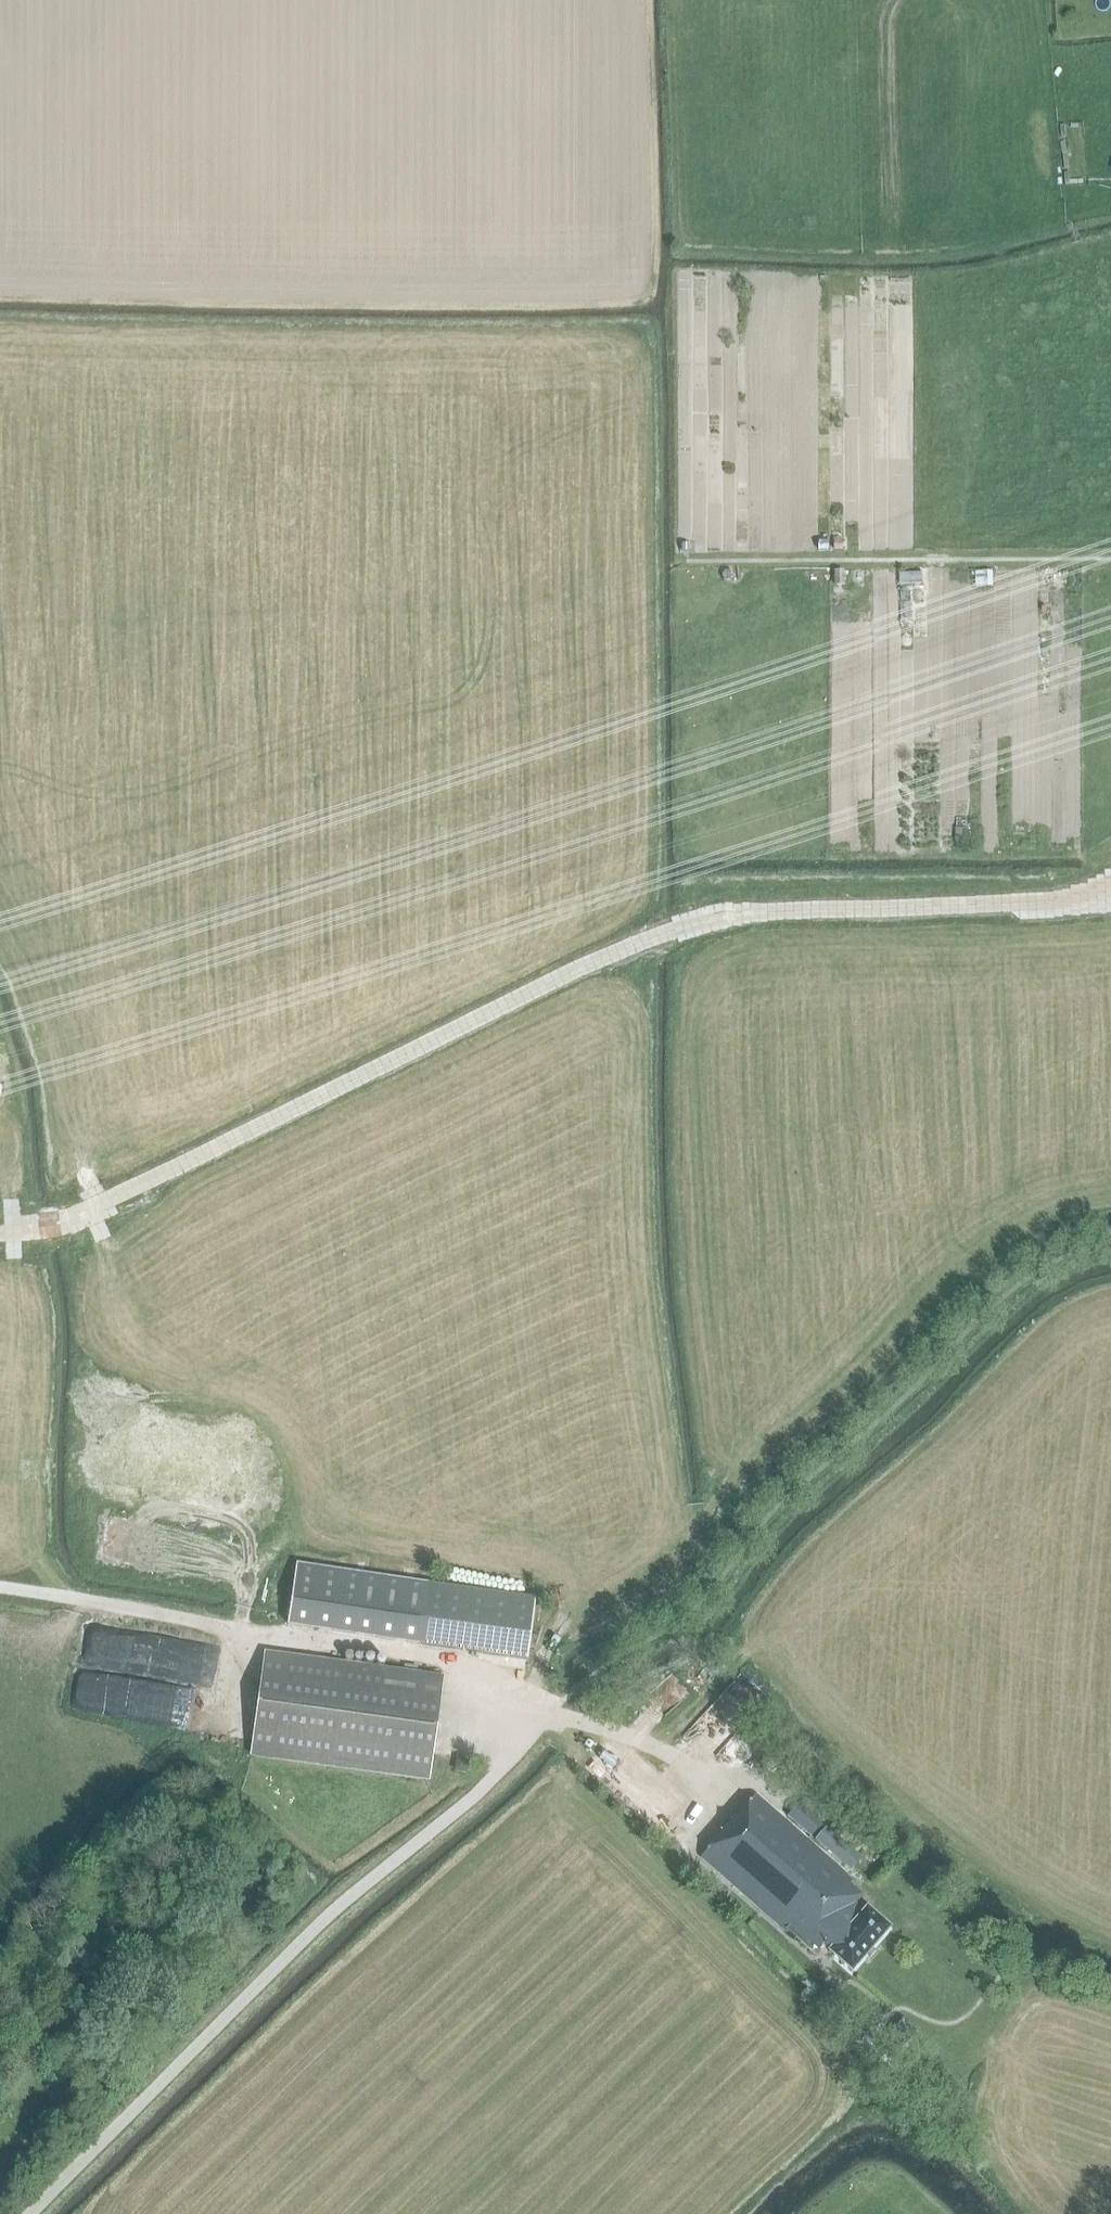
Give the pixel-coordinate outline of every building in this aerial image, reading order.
[(841,549),(842,539),(833,538),(833,548),(841,549)] [(731,580),(731,571),(723,571),(723,580),(731,580)] [(841,573),(831,573),(831,589),(841,588),(841,573)] [(298,1565),(289,1626),(526,1660),(534,1599),(298,1565)] [(92,1663),(165,1671),(166,1662),(151,1661),(153,1636),(96,1630),(92,1663)] [(441,1679),(264,1654),(251,1755),(427,1780),(441,1679)] [(853,1881),(755,1795),(700,1857),(785,1933),(787,1930),(797,1939),(801,1935),(819,1951),(822,1947),(828,1952),(850,1972),(889,1929),(866,1909),(862,1913),(854,1906),(862,1896),(849,1885),(853,1881)] [(823,1822),(800,1803),(787,1817),(810,1837),(823,1822)]
